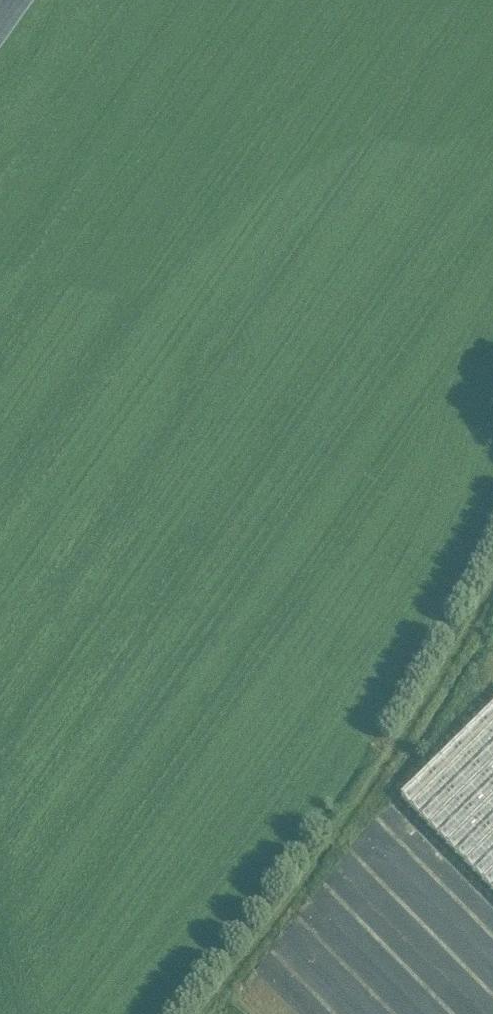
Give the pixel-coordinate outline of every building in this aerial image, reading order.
[(407,795),(492,882),(492,709),(407,795)]
